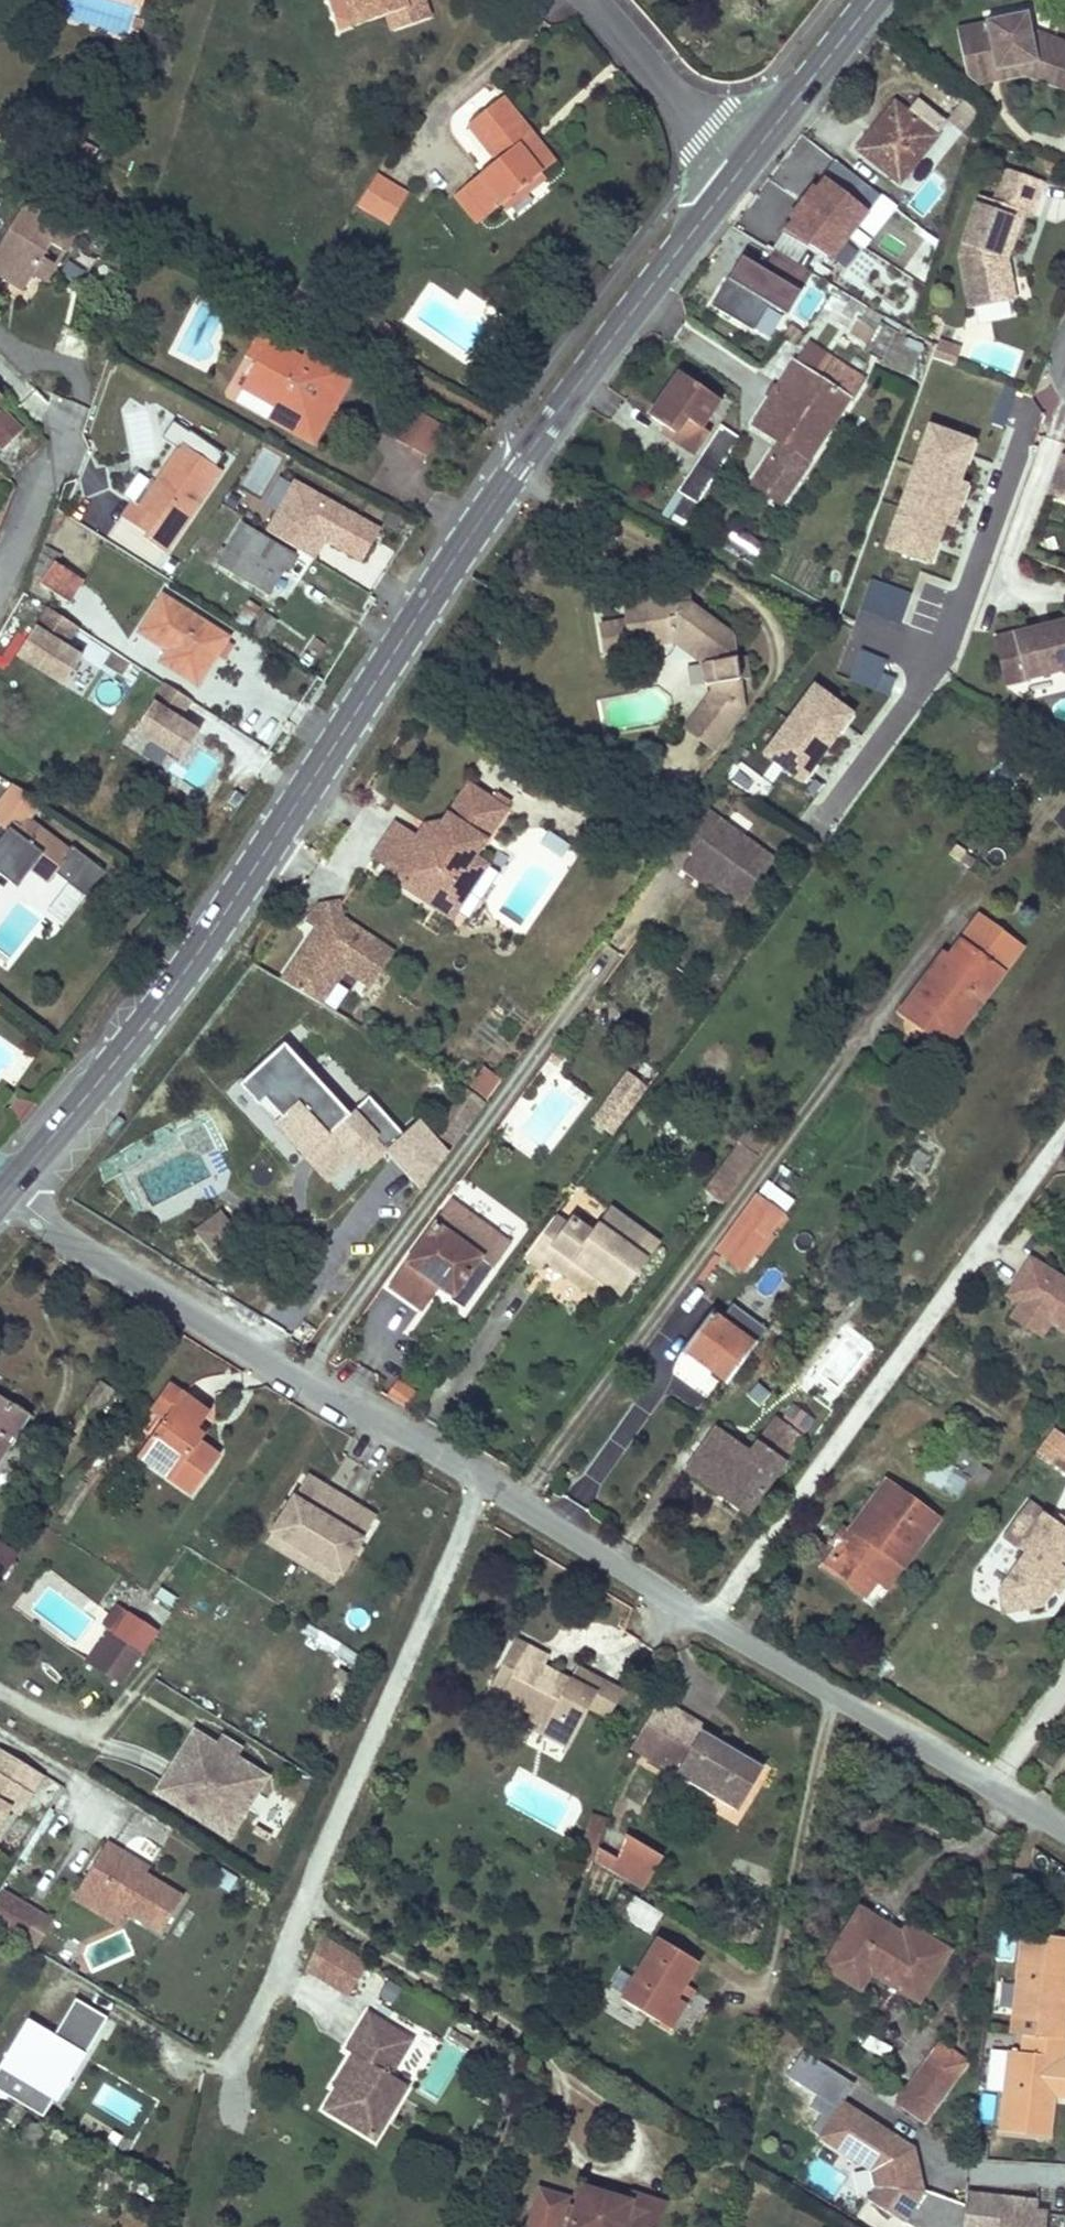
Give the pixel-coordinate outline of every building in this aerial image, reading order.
[(338,28),(353,23),(346,0),(329,0),(338,28)] [(410,23),(429,17),(423,0),(346,0),(353,23),(386,12),(392,29),(410,23)] [(965,74),(1035,60),(1064,71),(1064,39),(1053,34),(1029,25),(1026,11),(984,20),(956,25),(965,74)] [(965,74),(976,83),(1022,74),(1064,90),(1064,71),(1035,60),(965,74)] [(501,99),(485,112),(469,125),(498,161),(466,187),(488,215),(501,205),(539,174),(552,163),(501,99)] [(875,129),(866,139),(858,150),(895,181),(945,122),(918,99),(906,113),(898,123),(891,116),(878,132),(875,129)] [(906,113),(894,103),(875,129),(878,132),(891,116),(898,123),(906,113)] [(1001,258),(1006,257),(1022,210),(1031,213),(1043,180),(1004,166),(993,198),(979,193),(958,254),(970,308),(975,307),(1015,298),(1011,277),(1009,271),(1004,272),(1001,258)] [(358,196),(376,207),(393,178),(376,167),(358,196)] [(539,174),(501,205),(505,210),(543,179),(539,174)] [(393,178),(376,207),(390,215),(407,186),(393,178)] [(866,213),(822,181),(815,190),(811,187),(790,215),(795,220),(786,232),(829,264),(866,213)] [(488,215),(466,187),(454,196),(477,224),(488,215)] [(22,291),(32,276),(42,258),(50,245),(61,251),(52,265),(56,268),(74,238),(23,207),(0,244),(0,277),(22,291)] [(812,274),(772,251),(762,269),(741,257),(712,306),(753,329),(769,302),(784,311),(796,289),(801,292),(812,274)] [(1006,257),(1001,258),(1004,272),(1009,271),(1006,257)] [(42,258),(32,276),(44,285),(56,268),(52,265),(42,258)] [(845,328),(849,321),(853,314),(871,323),(878,312),(866,305),(836,287),(823,306),(830,310),(827,316),(845,328)] [(923,339),(884,316),(866,346),(911,373),(923,339)] [(806,334),(793,325),(784,338),(797,347),(806,334)] [(960,345),(941,340),(936,360),(956,365),(960,345)] [(265,342),(254,362),(263,367),(275,347),(265,342)] [(805,342),(793,360),(819,377),(831,359),(805,342)] [(263,367),(254,362),(240,386),(274,405),(266,419),(301,438),(307,428),(317,433),(332,406),(322,401),(340,370),(305,350),(298,361),(275,347),(263,367)] [(752,423),(766,432),(779,440),(752,483),(779,500),(859,377),(831,359),(819,377),(793,360),(752,423)] [(340,370),(322,401),(332,406),(350,377),(340,370)] [(692,454),(698,444),(705,434),(694,427),(714,399),(678,375),(648,418),(670,433),(667,437),(692,454)] [(445,418),(416,401),(399,431),(428,448),(445,418)] [(1,448),(19,430),(0,411),(0,447),(1,448)] [(977,440),(927,422),(882,548),(931,565),(945,524),(954,527),(969,485),(962,482),(977,440)] [(307,428),(301,438),(311,444),(317,433),(307,428)] [(736,440),(718,428),(699,457),(717,469),(736,440)] [(175,536),(219,470),(180,444),(159,475),(162,476),(140,509),(132,504),(121,519),(145,534),(141,539),(164,554),(169,546),(175,536)] [(1046,490),(1064,497),(1064,454),(1060,452),(1046,490)] [(717,469),(699,457),(672,499),(690,511),(717,469)] [(154,470),(132,504),(140,509),(162,476),(159,475),(154,470)] [(380,529),(295,479),(264,530),(310,557),(321,539),(361,562),(380,529)] [(690,511),(672,499),(661,515),(680,526),(690,511)] [(283,574),(294,557),(242,522),(215,563),(218,566),(259,594),(275,569),(283,574)] [(40,584),(69,603),(80,582),(54,566),(59,557),(43,547),(28,571),(42,580),(40,584)] [(275,569),(259,594),(267,598),(283,574),(275,569)] [(911,594),(871,579),(861,607),(901,622),(911,594)] [(687,594),(675,597),(676,608),(687,606),(687,594)] [(227,637),(162,597),(139,633),(182,660),(174,671),(197,685),(227,637)] [(604,651),(630,648),(673,642),(701,662),(703,686),(708,685),(736,682),(729,636),(687,606),(676,608),(675,597),(623,604),(626,623),(601,626),(604,651)] [(75,626),(43,607),(15,654),(60,681),(75,656),(61,648),(75,626)] [(262,640),(275,621),(264,614),(251,633),(262,640)] [(1024,684),(1064,673),(1064,622),(1012,637),(1024,684)] [(1012,637),(993,642),(1006,689),(1024,684),(1012,637)] [(884,663),(858,653),(847,680),(887,696),(894,680),(880,674),(884,663)] [(723,703),(738,701),(736,682),(708,685),(712,692),(706,699),(718,709),(723,703)] [(187,700),(162,685),(132,732),(177,760),(195,732),(175,719),(187,700)] [(849,715),(811,689),(764,756),(801,782),(849,715)] [(706,699),(684,729),(713,749),(740,709),(738,701),(723,703),(718,709),(706,699)] [(415,836),(393,820),(371,854),(393,868),(404,876),(399,884),(405,888),(417,870),(439,884),(431,895),(455,912),(478,879),(488,865),(475,856),(496,825),(491,822),(502,806),(468,783),(440,822),(426,842),(415,836)] [(5,864),(14,871),(21,861),(30,869),(46,881),(53,872),(69,885),(89,860),(71,846),(67,851),(27,820),(42,806),(17,791),(0,813),(0,823),(8,829),(0,839),(0,870),(5,864)] [(491,822),(496,825),(507,809),(502,806),(491,822)] [(773,861),(699,807),(675,841),(692,854),(684,864),(708,882),(740,905),(773,861)] [(424,822),(415,836),(426,842),(440,822),(424,822)] [(546,832),(540,842),(563,855),(569,845),(546,832)] [(89,860),(69,885),(84,896),(103,871),(89,860)] [(0,870),(0,876),(16,888),(30,869),(21,861),(14,871),(5,864),(0,870)] [(708,882),(684,864),(681,869),(704,887),(708,882)] [(404,876),(393,868),(388,876),(399,884),(404,876)] [(417,870),(405,888),(425,901),(431,895),(439,884),(417,870)] [(478,879),(455,912),(486,908),(478,879)] [(455,912),(431,895),(425,901),(450,919),(455,912)] [(365,986),(386,951),(331,918),(330,903),(310,905),(300,922),(315,931),(310,941),(299,944),(298,947),(278,981),(317,1004),(337,969),(365,986)] [(942,959),(899,1017),(918,1030),(923,1024),(951,1044),(1017,952),(978,922),(948,963),(942,959)] [(310,941),(315,931),(309,927),(299,944),(310,941)] [(951,1044),(923,1024),(918,1030),(945,1051),(951,1044)] [(350,1113),(304,1064),(264,1099),(282,1117),(277,1121),(308,1154),(316,1146),(336,1169),(355,1151),(373,1135),(387,1151),(405,1134),(370,1094),(350,1113)] [(488,1103),(502,1080),(482,1068),(468,1090),(488,1103)] [(613,1134),(646,1090),(626,1074),(593,1119),(613,1134)] [(282,1117),(264,1099),(260,1103),(277,1121),(282,1117)] [(308,1154),(277,1121),(269,1128),(299,1160),(308,1154)] [(419,1123),(385,1157),(419,1190),(453,1156),(419,1123)] [(373,1135),(355,1151),(370,1166),(387,1151),(373,1135)] [(739,1144),(704,1190),(723,1204),(756,1159),(739,1144)] [(308,1154),(328,1177),(336,1169),(316,1146),(308,1154)] [(755,1198),(717,1252),(741,1269),(782,1217),(755,1198)] [(508,1242),(450,1202),(450,1203),(450,1202),(408,1261),(386,1292),(416,1314),(438,1283),(453,1294),(450,1299),(465,1310),(495,1269),(491,1266),(508,1242)] [(220,1212),(196,1228),(215,1255),(239,1238),(220,1212)] [(567,1227),(553,1216),(524,1256),(540,1267),(547,1258),(585,1288),(601,1267),(625,1286),(656,1246),(610,1213),(592,1234),(573,1220),(567,1227)] [(1028,1257),(1019,1274),(1026,1278),(1013,1299),(1019,1303),(1048,1321),(1064,1331),(1064,1280),(1028,1257)] [(601,1267),(585,1288),(594,1295),(602,1282),(611,1289),(617,1297),(625,1286),(601,1267)] [(1013,1299),(1026,1278),(1019,1274),(1006,1295),(1013,1299)] [(793,1293),(754,1345),(780,1364),(797,1341),(792,1338),(814,1308),(793,1293)] [(1039,1335),(1048,1321),(1019,1303),(1011,1318),(1039,1335)] [(754,1345),(710,1313),(682,1350),(726,1384),(754,1345)] [(101,1381),(80,1412),(95,1421),(115,1392),(101,1381)] [(181,1395),(169,1386),(153,1410),(164,1419),(181,1395)] [(164,1419),(138,1455),(191,1494),(217,1458),(203,1447),(208,1440),(199,1435),(213,1417),(181,1395),(164,1419)] [(0,1398),(0,1462),(28,1416),(0,1398)] [(748,1452),(716,1429),(685,1470),(717,1494),(723,1486),(751,1507),(802,1438),(775,1418),(748,1452)] [(1051,1430),(1034,1454),(1064,1477),(1064,1440),(1051,1430)] [(949,1440),(922,1480),(943,1492),(968,1453),(949,1440)] [(963,1474),(982,1487),(989,1474),(971,1461),(963,1474)] [(302,1483),(320,1496),(325,1489),(306,1476),(302,1483)] [(937,1521),(887,1481),(824,1566),(865,1595),(893,1559),(902,1565),(937,1521)] [(302,1483),(275,1524),(342,1568),(368,1527),(351,1516),(356,1509),(325,1489),(320,1496),(302,1483)] [(751,1507),(723,1486),(717,1494),(745,1515),(751,1507)] [(1061,1518),(1056,1524),(1028,1504),(1004,1538),(1027,1554),(1014,1573),(1023,1579),(1014,1591),(1016,1611),(1045,1608),(1056,1593),(1060,1596),(1064,1590),(1064,1570),(1056,1563),(1064,1550),(1064,1520),(1061,1518)] [(356,1509),(351,1516),(368,1527),(373,1520),(356,1509)] [(342,1568),(275,1524),(269,1533),(336,1577),(342,1568)] [(14,1549),(0,1541),(0,1571),(14,1549)] [(1016,1611),(1014,1591),(1023,1579),(1014,1573),(1001,1591),(1003,1612),(1016,1611)] [(132,1615),(118,1606),(104,1625),(118,1634),(132,1615)] [(113,1637),(96,1663),(122,1680),(139,1654),(113,1637)] [(562,1692),(551,1685),(556,1676),(542,1668),(548,1657),(515,1640),(491,1686),(503,1692),(500,1697),(531,1713),(529,1715),(546,1723),(540,1734),(567,1748),(601,1682),(575,1668),(568,1682),(562,1692)] [(562,1692),(568,1682),(556,1676),(551,1685),(562,1692)] [(605,1719),(619,1692),(601,1682),(587,1710),(605,1719)] [(715,1728),(687,1711),(658,1760),(740,1809),(766,1767),(712,1734),(715,1728)] [(540,1734),(546,1723),(529,1715),(524,1725),(540,1734)] [(265,1780),(192,1736),(156,1796),(229,1840),(237,1826),(265,1780)] [(42,1776),(0,1752),(0,1850),(42,1776)] [(593,1825),(603,1829),(606,1818),(596,1815),(593,1825)] [(593,1825),(587,1845),(597,1848),(603,1829),(593,1825)] [(615,1859),(597,1850),(590,1864),(645,1893),(663,1859),(626,1840),(615,1859)] [(122,1854),(105,1845),(77,1894),(94,1904),(98,1897),(162,1933),(183,1896),(145,1875),(118,1860),(122,1854)] [(148,1869),(122,1854),(118,1860),(145,1875),(148,1869)] [(0,1894),(0,1930),(19,1941),(35,1916),(0,1894)] [(902,1937),(858,1910),(834,1951),(870,1973),(918,2004),(948,1954),(908,1926),(902,1937)] [(1001,2129),(1050,2135),(1054,2095),(1047,2093),(1052,2057),(1064,2058),(1064,2055),(1064,2017),(1055,2016),(1059,1982),(1064,1982),(1064,1936),(1022,1931),(1013,2014),(1027,2016),(1023,2052),(1009,2050),(1001,2129)] [(654,1936),(617,1997),(657,2021),(680,1983),(693,1960),(654,1936)] [(301,1974),(350,2000),(369,1963),(321,1937),(301,1974)] [(870,1973),(834,1951),(823,1967),(859,1991),(870,1973)] [(1055,2016),(1064,2017),(1064,1982),(1059,1982),(1055,2016)] [(680,1983),(657,2021),(667,2027),(690,1990),(680,1983)] [(1012,1985),(1000,1984),(999,2011),(1011,2011),(1012,1985)] [(0,2066),(0,2098),(53,2123),(105,2016),(73,2001),(55,2037),(22,2021),(0,2066)] [(412,2039),(369,2013),(348,2048),(354,2052),(344,2069),(348,2071),(338,2087),(326,2108),(375,2138),(390,2113),(383,2108),(400,2079),(391,2074),(412,2039)] [(867,2037),(862,2048),(886,2059),(891,2047),(867,2037)] [(924,2123),(969,2065),(941,2043),(896,2102),(924,2123)] [(1062,2095),(1064,2058),(1052,2057),(1047,2093),(1054,2095),(1062,2095)] [(348,2071),(344,2069),(334,2085),(338,2087),(348,2071)] [(408,2084),(400,2079),(383,2108),(390,2113),(408,2084)] [(103,2081),(90,2104),(131,2127),(144,2104),(103,2081)] [(840,2099),(819,2134),(872,2169),(876,2186),(869,2198),(913,2226),(961,2226),(964,2202),(923,2190),(913,2146),(840,2099)] [(524,2226),(561,2226),(570,2198),(536,2188),(524,2226)] [(663,2208),(630,2197),(628,2205),(582,2191),(570,2226),(657,2226),(663,2208)] [(1019,2199),(965,2193),(964,2202),(961,2226),(1041,2226),(1043,2212),(1018,2209),(1019,2199)]
